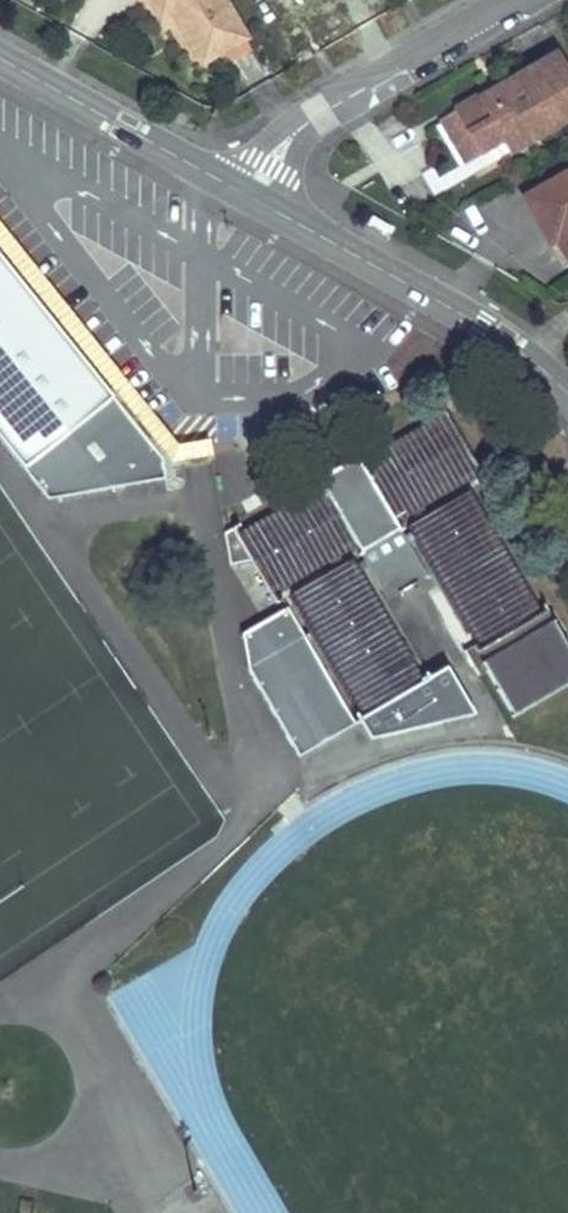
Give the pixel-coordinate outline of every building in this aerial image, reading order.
[(164,15),(174,10),(203,62),(247,37),(226,0),(155,0),(164,15)] [(495,144),(505,137),(511,148),(567,114),(567,75),(556,55),(461,111),(472,129),(484,149),(495,144)] [(445,120),(469,159),(484,149),(472,129),(461,111),(445,120)] [(553,230),(559,227),(562,234),(556,237),(567,257),(567,175),(527,198),(547,233),(553,230)] [(46,496),(159,475),(158,449),(0,252),(0,436),(46,496)] [(317,487),(233,539),(268,597),(352,550),(377,591),(393,595),(412,585),(416,567),(392,525),(474,473),(437,414),(356,464),(353,459),(314,483),(317,487)] [(467,491),(403,529),(474,648),(461,656),(472,675),(482,669),(510,716),(567,681),(567,655),(541,609),(539,611),(467,491)] [(425,684),(350,561),(289,596),(363,721),(425,684)] [(423,578),(416,567),(412,585),(423,578)] [(393,595),(377,591),(383,601),(393,595)]
